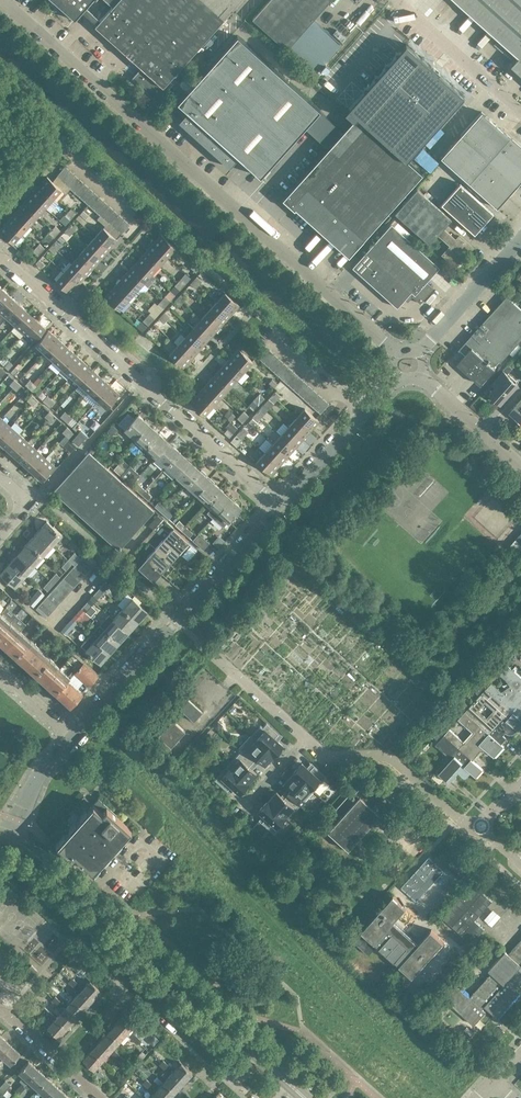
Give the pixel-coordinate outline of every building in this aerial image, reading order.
[(74,20),(92,0),(52,0),(74,20)] [(113,6),(96,26),(142,68),(133,77),(158,100),(171,86),(174,89),(185,76),(179,70),(242,0),(106,0),(113,6)] [(253,19),(287,50),(314,74),(342,43),(314,19),(331,0),(270,0),(253,19)] [(518,57),(511,65),(520,75),(520,0),(454,0),(518,57)] [(238,35),(178,102),(203,124),(194,133),(211,149),(279,73),(238,35)] [(349,255),(351,252),(422,174),(406,159),(464,95),(406,44),(404,46),(404,51),(396,51),(396,55),(393,58),(394,62),(385,63),(386,67),(383,70),(383,74),(375,74),(375,79),(372,82),(373,85),(364,86),(365,90),(362,93),(362,97),(354,97),(354,102),(345,112),(354,120),(305,175),(301,175),(301,180),(285,197),(349,255)] [(279,73),(211,149),(228,164),(237,154),(261,176),(321,110),(279,73)] [(488,117),(481,112),(441,157),(497,207),(520,181),(520,147),(488,117)] [(433,170),(440,161),(428,151),(426,154),(424,152),(418,158),(433,170)] [(66,166),(57,176),(62,180),(70,171),(66,166)] [(62,180),(67,185),(75,175),(70,171),(62,180)] [(67,185),(72,189),(80,180),(75,175),(67,185)] [(47,176),(39,185),(53,198),(61,189),(47,176)] [(72,189),(77,194),(85,184),(80,180),(72,189)] [(474,232),(492,212),(460,183),(442,203),(474,232)] [(77,194),(81,198),(90,188),(85,184),(77,194)] [(53,198),(39,185),(31,194),(45,207),(53,198)] [(81,198),(86,203),(95,193),(90,188),(81,198)] [(456,239),(444,228),(451,219),(417,188),(395,213),(430,244),(438,235),(450,246),(442,254),(455,266),(468,251),(464,247),(468,243),(459,235),(456,239)] [(86,203),(91,207),(100,197),(95,193),(86,203)] [(45,207),(31,194),(23,203),(37,216),(45,207)] [(91,207),(96,212),(105,202),(100,197),(91,207)] [(96,212),(101,216),(110,206),(105,202),(96,212)] [(37,216),(23,203),(15,212),(29,225),(37,216)] [(101,216),(106,220),(115,211),(110,206),(101,216)] [(65,215),(70,220),(73,216),(68,211),(65,215)] [(82,211),(79,214),(84,219),(88,215),(82,211)] [(106,220),(111,225),(120,215),(115,211),(106,220)] [(29,225),(15,212),(7,221),(21,234),(29,225)] [(111,225),(116,229),(125,220),(120,215),(111,225)] [(116,229),(121,234),(130,224),(125,220),(116,229)] [(7,221),(0,229),(0,231),(13,243),(21,234),(7,221)] [(391,223),(359,259),(352,267),(397,307),(409,293),(420,303),(433,288),(426,281),(439,266),(391,223)] [(76,228),(71,224),(68,227),(73,232),(76,228)] [(52,229),(57,234),(60,230),(55,226),(52,229)] [(73,232),(68,227),(65,231),(70,235),(73,232)] [(103,227),(95,236),(110,249),(118,240),(103,227)] [(49,233),(54,237),(57,234),(52,229),(49,233)] [(153,243),(167,256),(175,247),(161,234),(153,243)] [(110,249),(95,236),(87,245),(102,258),(110,249)] [(60,246),(55,241),(52,245),(57,250),(60,246)] [(36,247),(41,252),(45,248),(39,243),(36,247)] [(153,243),(145,252),(159,265),(167,256),(153,243)] [(57,250),(52,245),(49,248),(54,253),(57,250)] [(87,245),(79,254),(94,267),(102,258),(87,245)] [(33,250),(38,255),(41,252),(36,247),(33,250)] [(145,252),(137,261),(151,274),(159,265),(145,252)] [(79,254),(71,263),(86,275),(94,267),(79,254)] [(39,259),(36,263),(41,267),(44,264),(39,259)] [(137,261),(129,270),(143,283),(151,274),(137,261)] [(71,263),(63,271),(78,284),(86,275),(71,263)] [(191,268),(196,272),(199,269),(194,264),(191,268)] [(129,270),(121,279),(135,292),(143,283),(129,270)] [(78,284),(63,271),(55,280),(70,293),(78,284)] [(202,281),(197,276),(194,280),(199,284),(202,281)] [(121,279),(113,288),(127,300),(135,292),(121,279)] [(199,284),(194,280),(191,283),(196,288),(199,284)] [(183,286),(178,282),(175,286),(180,290),(183,286)] [(0,289),(0,307),(10,296),(1,288),(0,289)] [(127,300),(113,288),(105,296),(119,309),(127,300)] [(240,305),(225,292),(217,301),(232,314),(240,305)] [(187,299),(181,294),(178,298),(183,302),(187,299)] [(0,307),(0,312),(6,318),(19,304),(10,296),(0,307)] [(167,304),(170,301),(165,296),(162,300),(167,304)] [(473,336),(479,342),(474,347),(473,347),(458,363),(482,384),(497,368),(494,366),(500,360),(501,362),(520,341),(520,308),(508,296),(472,335),(473,336)] [(183,302),(178,298),(175,301),(180,306),(183,302)] [(167,304),(162,300),(159,303),(164,308),(167,304)] [(232,314),(217,301),(209,310),(224,323),(232,314)] [(19,304),(6,318),(15,326),(28,312),(19,304)] [(224,323),(209,310),(201,319),(216,331),(224,323)] [(28,312),(15,326),(24,334),(37,320),(28,312)] [(162,315),(167,320),(171,316),(166,312),(162,315)] [(151,322),(155,319),(149,314),(146,318),(151,322)] [(151,322),(146,318),(143,321),(149,326),(151,322)] [(216,331),(201,319),(193,327),(208,340),(216,331)] [(37,320),(24,334),(33,342),(46,328),(37,320)] [(208,340),(193,327),(185,336),(200,349),(208,340)] [(48,330),(35,344),(44,352),(57,338),(48,330)] [(155,334),(150,330),(147,333),(152,338),(155,334)] [(185,336),(177,345),(192,358),(200,349),(185,336)] [(57,338),(44,352),(53,360),(66,346),(57,338)] [(192,358),(177,345),(169,354),(184,367),(192,358)] [(256,355),(261,359),(270,350),(265,345),(256,355)] [(66,346),(53,360),(62,368),(75,354),(66,346)] [(239,348),(231,357),(245,370),(253,361),(239,348)] [(261,359),(266,364),(275,354),(270,350),(261,359)] [(75,354),(62,368),(71,376),(84,362),(75,354)] [(266,364),(271,368),(280,359),(275,354),(266,364)] [(245,370),(231,357),(223,366),(237,379),(245,370)] [(271,368),(276,373),(285,363),(280,359),(271,368)] [(8,370),(13,364),(9,361),(4,366),(8,370)] [(84,362),(71,376),(80,384),(92,370),(84,362)] [(276,373),(281,377),(290,368),(285,363),(276,373)] [(237,379),(223,366),(214,375),(229,388),(237,379)] [(19,370),(15,367),(10,372),(14,375),(19,370)] [(281,377),(286,382),(295,372),(290,368),(281,377)] [(92,370),(80,384),(89,392),(101,378),(92,370)] [(502,403),(520,383),(505,370),(493,383),(496,386),(490,393),(502,403)] [(286,382),(291,386),(299,376),(295,372),(286,382)] [(229,388),(214,375),(206,384),(221,397),(229,388)] [(291,386),(296,391),(304,381),(299,376),(291,386)] [(101,378),(89,392),(97,400),(110,386),(101,378)] [(269,382),(274,387),(277,383),(272,379),(269,382)] [(28,388),(33,383),(29,380),(25,385),(28,388)] [(296,391),(300,395),(309,385),(304,381),(296,391)] [(17,382),(12,387),(16,391),(21,386),(17,382)] [(28,388),(32,391),(36,386),(33,383),(28,388)] [(221,397),(206,384),(198,393),(213,406),(221,397)] [(309,385),(300,395),(305,400),(314,390),(309,385)] [(110,386),(97,400),(106,408),(119,394),(110,386)] [(319,394),(314,390),(305,400),(310,404),(319,394)] [(272,395),(277,399),(280,396),(275,391),(272,395)] [(213,406),(198,393),(190,402),(205,414),(213,406)] [(310,404),(315,408),(324,399),(319,394),(310,404)] [(35,398),(31,395),(27,400),(30,403),(35,398)] [(46,404),(51,399),(47,395),(42,401),(46,404)] [(272,395),(269,398),(274,403),(277,399),(272,395)] [(253,400),(258,405),(262,401),(256,396),(253,400)] [(35,398),(30,403),(34,407),(38,401),(35,398)] [(46,404),(49,407),(54,402),(51,399),(46,404)] [(324,399),(315,408),(320,413),(329,403),(324,399)] [(511,412),(520,421),(520,400),(511,412)] [(305,408),(297,417),(311,430),(319,421),(305,408)] [(256,412),(261,417),(264,414),(259,409),(256,412)] [(53,414),(49,411),(44,416),(48,419),(53,414)] [(64,420),(68,415),(65,411),(60,416),(64,420)] [(240,414),(246,419),(249,416),(243,411),(240,414)] [(256,412),(253,416),(258,421),(261,417),(256,412)] [(53,414),(48,419),(51,423),(56,417),(53,414)] [(125,429),(136,439),(150,423),(139,414),(125,429)] [(237,418),(242,423),(246,419),(240,414),(237,418)] [(64,420),(67,423),(72,418),(68,415),(64,420)] [(96,416),(84,429),(91,436),(103,423),(96,416)] [(297,417),(289,426),(303,439),(311,430),(297,417)] [(0,419),(0,437),(10,426),(1,418),(0,419)] [(72,428),(76,431),(81,426),(77,422),(72,428)] [(150,423),(136,439),(146,448),(160,433),(150,423)] [(0,437),(0,443),(6,448),(19,434),(10,426),(0,437)] [(289,426),(281,435),(295,447),(303,439),(289,426)] [(62,432),(69,438),(74,433),(67,427),(62,432)] [(240,430),(245,435),(249,431),(243,427),(240,430)] [(230,437),(233,433),(227,429),(224,432),(230,437)] [(81,430),(72,440),(78,445),(87,435),(81,430)] [(295,447),(281,435),(276,430),(268,439),(273,444),(287,456),(295,447)] [(160,433),(146,448),(156,457),(170,442),(160,433)] [(19,434),(6,448),(15,456),(28,442),(19,434)] [(28,442),(15,456),(24,464),(37,450),(28,442)] [(170,442),(156,457),(166,466),(180,451),(170,442)] [(273,444),(265,453),(279,465),(287,456),(273,444)] [(37,450),(24,464),(33,472),(45,458),(37,450)] [(104,465),(94,456),(89,451),(53,491),(119,550),(154,510),(104,465)] [(94,456),(104,465),(109,460),(98,451),(94,456)] [(191,460),(180,451),(166,466),(177,476),(191,460)] [(265,453),(257,462),(271,474),(279,465),(265,453)] [(45,458),(33,472),(42,480),(54,466),(45,458)] [(121,476),(130,466),(122,459),(113,469),(121,476)] [(201,470),(191,460),(177,476),(187,485),(201,470)] [(121,476),(130,484),(139,474),(130,466),(121,476)] [(211,479),(201,470),(187,485),(198,494),(211,479)] [(221,488),(211,479),(198,494),(208,503),(221,488)] [(141,494),(145,490),(137,483),(134,487),(141,494)] [(232,498),(221,488),(208,503),(212,508),(208,512),(214,518),(232,498)] [(141,494),(148,500),(152,496),(145,490),(141,494)] [(242,507),(232,498),(214,518),(224,527),(242,507)] [(158,501),(154,506),(162,513),(166,509),(158,501)] [(166,509),(162,513),(168,518),(172,514),(166,509)] [(147,542),(157,532),(159,534),(165,527),(163,525),(166,521),(163,518),(144,539),(147,542)] [(179,520),(175,524),(183,531),(187,527),(179,520)] [(47,521),(38,531),(53,545),(62,534),(47,521)] [(187,527),(183,531),(189,537),(193,532),(187,527)] [(174,528),(164,538),(180,552),(189,542),(174,528)] [(53,545),(38,531),(28,542),(44,555),(53,545)] [(204,549),(210,542),(200,533),(194,540),(204,549)] [(517,538),(510,546),(520,556),(520,533),(517,538)] [(164,538),(162,541),(155,549),(171,563),(180,552),(164,538)] [(44,555),(28,542),(19,552),(34,566),(44,555)] [(155,549),(150,554),(146,559),(162,573),(171,563),(155,549)] [(34,566),(19,552),(10,562),(25,576),(34,566)] [(87,552),(82,557),(92,567),(97,562),(87,552)] [(82,557),(78,562),(88,572),(92,567),(82,557)] [(62,566),(66,570),(72,563),(68,559),(62,566)] [(25,576),(10,562),(1,573),(16,586),(25,576)] [(78,562),(74,567),(84,576),(88,572),(78,562)] [(74,567),(69,572),(79,581),(84,576),(74,567)] [(69,572),(64,577),(75,586),(79,581),(69,572)] [(54,583),(60,576),(56,573),(49,579),(54,583)] [(64,577),(60,582),(71,591),(75,586),(64,577)] [(54,583),(49,579),(43,586),(47,591),(54,583)] [(99,587),(104,591),(110,584),(106,581),(99,587)] [(60,582),(56,587),(66,596),(71,591),(60,582)] [(56,587),(52,592),(62,601),(66,596),(56,587)] [(93,595),(97,598),(104,591),(99,587),(93,595)] [(52,592),(47,597),(57,606),(62,601),(52,592)] [(31,600),(35,604),(41,597),(37,593),(31,600)] [(47,597),(43,601),(53,611),(57,606),(47,597)] [(133,598),(123,609),(139,622),(148,612),(133,598)] [(43,601),(38,607),(49,616),(53,611),(43,601)] [(81,608),(85,612),(91,605),(87,601),(81,608)] [(81,608),(74,615),(79,619),(85,612),(81,608)] [(123,609),(114,619),(129,632),(139,622),(123,609)] [(0,613),(0,635),(11,622),(1,612),(0,613)] [(100,625),(105,629),(120,643),(129,632),(114,619),(109,614),(100,625)] [(62,629),(67,632),(73,625),(69,621),(62,629)] [(0,635),(0,641),(7,647),(21,631),(11,622),(0,635)] [(105,629),(100,625),(100,624),(90,634),(96,639),(111,653),(120,643),(105,629)] [(21,631),(7,647),(17,656),(31,640),(21,631)] [(102,663),(111,653),(96,639),(86,650),(102,663)] [(31,640),(17,656),(26,665),(41,648),(31,640)] [(41,648),(26,665),(35,673),(50,657),(41,648)] [(74,652),(60,666),(61,667),(46,683),(56,692),(84,661),(74,652)] [(60,666),(50,657),(35,673),(46,683),(61,667),(60,666)] [(84,661),(56,692),(71,705),(99,674),(84,661)] [(508,665),(520,677),(520,670),(516,665),(513,669),(508,664),(508,665)] [(508,665),(501,672),(512,682),(502,693),(486,679),(482,683),(511,710),(520,698),(520,677),(508,665)] [(482,683),(476,689),(481,694),(479,696),(496,710),(488,719),(483,715),(481,716),(470,706),(464,701),(460,706),(465,711),(502,744),(507,738),(504,735),(506,732),(509,734),(511,734),(514,733),(515,733),(518,730),(518,731),(520,727),(520,719),(511,710),(482,683)] [(194,721),(203,712),(187,697),(178,706),(194,721)] [(233,713),(237,709),(233,705),(229,710),(233,713)] [(502,744),(465,711),(458,719),(474,734),(465,744),(449,729),(444,735),(473,760),(487,745),(497,754),(504,746),(502,744)] [(171,746),(185,731),(169,716),(155,732),(171,746)] [(275,738),(279,734),(267,723),(263,727),(260,725),(251,735),(273,755),(282,745),(275,738)] [(473,760),(444,735),(438,729),(433,735),(439,741),(437,742),(436,744),(448,755),(448,758),(441,766),(436,771),(449,782),(454,778),(451,775),(456,770),(465,777),(467,777),(471,773),(476,777),(483,769),(473,760)] [(210,738),(205,734),(201,739),(206,743),(210,738)] [(273,755),(251,735),(238,749),(241,751),(241,752),(253,762),(257,757),(264,764),(273,755)] [(253,762),(241,752),(241,751),(228,765),(228,766),(248,784),(248,783),(248,782),(256,773),(249,767),(253,762)] [(315,788),(326,776),(314,765),(309,770),(302,763),(295,770),(293,773),(293,774),(312,791),(315,788)] [(248,784),(228,766),(228,765),(215,779),(227,790),(232,786),(239,793),(248,784)] [(300,805),(312,791),(293,774),(285,783),(292,789),(287,794),(301,808),(302,807),(300,805)] [(395,805),(373,785),(367,779),(355,792),(353,789),(334,810),(341,816),(328,831),(348,849),(380,814),(384,818),(395,805)] [(301,808),(287,794),(284,798),(277,792),(268,801),(268,800),(267,801),(267,802),(285,818),(289,821),(301,808)] [(224,799),(219,795),(216,799),(221,803),(224,799)] [(98,798),(97,798),(56,843),(71,857),(74,854),(93,870),(131,829),(98,798)] [(267,802),(267,801),(259,810),(266,817),(262,822),(274,833),(279,828),(281,830),(289,821),(285,818),(267,802)] [(281,858),(287,852),(282,848),(276,854),(281,858)] [(401,887),(417,901),(445,870),(429,856),(401,887)] [(485,929),(480,924),(475,920),(492,901),(473,883),(443,917),(472,943),(485,929)] [(358,927),(350,936),(369,954),(377,945),(400,965),(413,977),(445,942),(432,930),(419,944),(394,921),(406,908),(393,895),(362,930),(358,927)] [(493,924),(502,915),(494,908),(486,917),(493,924)] [(460,990),(457,987),(445,999),(473,1025),(484,1013),(481,1009),(484,1007),(496,1018),(497,1017),(505,1007),(502,1004),(508,998),(505,995),(510,989),(516,995),(520,990),(520,941),(508,954),(505,952),(488,971),(492,974),(469,998),(460,990)] [(31,977),(37,970),(31,965),(25,971),(31,977)] [(90,980),(85,985),(82,983),(81,985),(72,977),(68,981),(78,990),(79,988),(81,990),(92,1000),(101,990),(90,980)] [(426,979),(422,983),(431,991),(435,987),(426,979)] [(92,1000),(81,990),(73,999),(84,1009),(92,1000)] [(75,1018),(64,1008),(63,1007),(65,1004),(55,996),(51,1000),(60,1008),(58,1010),(60,1013),(56,1018),(67,1028),(75,1018)] [(84,1009),(73,999),(64,1008),(75,1018),(84,1009)] [(423,1003),(432,1011),(436,1007),(427,999),(423,1003)] [(125,1012),(117,1022),(127,1032),(128,1031),(130,1033),(128,1035),(137,1044),(138,1043),(141,1047),(143,1045),(139,1041),(141,1040),(132,1031),(134,1030),(131,1028),(136,1022),(125,1012)] [(67,1028),(56,1018),(51,1023),(46,1018),(44,1020),(41,1017),(37,1021),(42,1026),(44,1024),(58,1037),(67,1028)] [(127,1032),(117,1022),(108,1031),(119,1041),(127,1032)] [(119,1041),(108,1031),(100,1040),(110,1050),(119,1041)] [(1,1036),(0,1037),(0,1055),(0,1056),(11,1045),(1,1036)] [(110,1050),(100,1040),(91,1050),(102,1060),(110,1050)] [(11,1045),(0,1056),(0,1055),(0,1056),(0,1066),(5,1060),(10,1064),(20,1053),(11,1045)] [(102,1060),(91,1050),(82,1059),(93,1069),(102,1060)] [(120,1062),(124,1058),(115,1050),(111,1054),(120,1062)] [(181,1063),(176,1068),(173,1066),(172,1067),(163,1059),(161,1062),(183,1082),(192,1073),(181,1063)] [(18,1072),(28,1080),(38,1069),(28,1060),(18,1072)] [(183,1082),(161,1062),(159,1064),(168,1072),(166,1074),(169,1077),(164,1082),(175,1092),(183,1082)] [(47,1078),(38,1069),(28,1080),(37,1089),(47,1078)] [(99,1071),(96,1074),(100,1079),(104,1075),(99,1071)] [(25,1084),(27,1080),(23,1076),(19,1080),(22,1083),(15,1089),(20,1094),(27,1086),(25,1084)] [(57,1086),(47,1078),(37,1089),(46,1097),(57,1086)] [(152,1091),(156,1087),(146,1078),(142,1082),(152,1091)] [(2,1083),(0,1086),(0,1092),(2,1094),(11,1085),(6,1080),(2,1083)] [(164,1082),(155,1091),(163,1097),(169,1097),(175,1092),(164,1082)] [(57,1086),(46,1097),(47,1097),(63,1097),(66,1094),(57,1086)] [(123,1097),(132,1097),(137,1094),(131,1089),(123,1097)]
